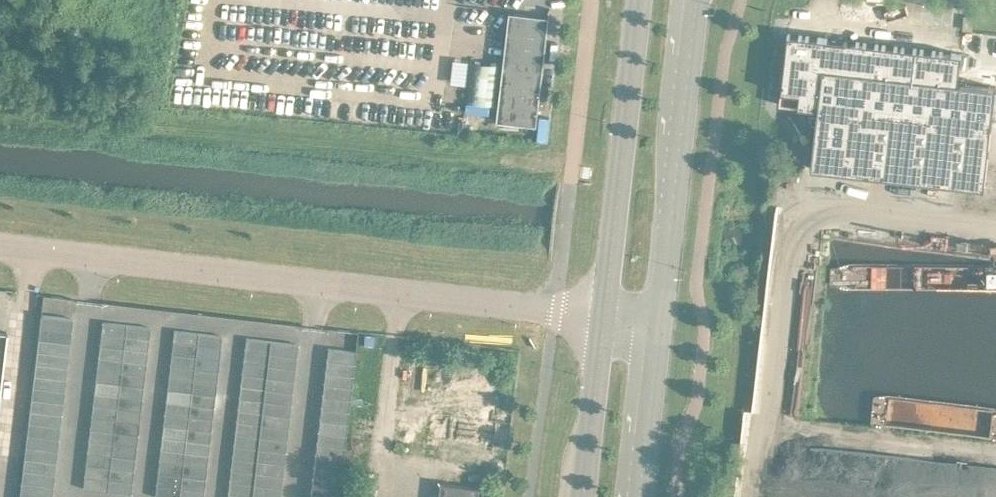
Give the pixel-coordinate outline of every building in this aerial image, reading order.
[(538,117),(544,117),(549,99),(541,97),(549,25),(509,21),(496,130),(536,134),(538,117)] [(787,42),(779,113),(818,117),(811,177),(983,196),(995,96),(958,91),(961,62),(787,42)] [(466,115),(494,118),(498,78),(470,75),(466,115)] [(42,323),(40,335),(72,339),(74,327),(42,323)] [(104,330),(102,342),(126,345),(128,333),(104,330)] [(128,333),(126,345),(150,347),(151,336),(128,333)] [(40,335),(39,347),(71,350),(72,339),(40,335)] [(8,339),(0,338),(0,409),(8,339)] [(199,341),(198,353),(222,356),(223,344),(199,341)] [(102,342),(101,354),(125,357),(126,345),(102,342)] [(126,345),(125,357),(149,359),(150,347),(126,345)] [(247,346),(246,359),(272,362),(273,349),(247,346)] [(39,347),(38,359),(69,362),(71,350),(39,347)] [(273,349),(272,362),(298,365),(299,352),(273,349)] [(174,350),(173,362),(197,365),(198,353),(174,350)] [(198,353),(197,365),(221,368),(222,356),(198,353)] [(101,354),(100,366),(124,368),(125,357),(101,354)] [(329,356),(328,368),(356,371),(357,360),(329,356)] [(125,357),(124,368),(147,371),(149,359),(125,357)] [(38,359),(36,371),(68,374),(69,362),(38,359)] [(246,359),(245,371),(270,374),(272,362),(246,359)] [(173,362),(171,374),(195,377),(197,365),(173,362)] [(272,362),(270,374),(296,377),(298,365),(272,362)] [(197,365),(195,377),(219,380),(221,368),(197,365)] [(100,366),(98,377),(122,380),(124,368),(100,366)] [(124,368),(122,380),(146,383),(147,371),(124,368)] [(328,368),(326,380),(354,383),(356,371),(328,368)] [(36,371),(35,382),(67,386),(68,374),(36,371)] [(245,371),(243,382),(269,385),(270,374),(245,371)] [(171,374),(170,386),(194,389),(195,377),(171,374)] [(270,374),(269,385),(295,388),(296,377),(270,374)] [(98,377),(97,389),(121,392),(122,380),(98,377)] [(195,377),(194,389),(218,391),(219,380),(195,377)] [(122,380),(121,392),(145,395),(146,383),(122,380)] [(326,380),(325,392),(353,395),(354,383),(326,380)] [(35,382),(34,394),(65,398),(67,386),(35,382)] [(243,382),(242,394),(268,397),(269,385),(243,382)] [(269,385),(268,397),(294,400),(295,388),(269,385)] [(170,386),(169,398),(192,401),(194,389),(170,386)] [(97,389),(95,401),(119,404),(121,392),(97,389)] [(194,389),(192,401),(216,403),(218,391),(194,389)] [(121,392),(119,404),(143,407),(145,395),(121,392)] [(325,392),(324,404),(351,407),(353,395),(325,392)] [(34,394),(32,406),(64,410),(65,398),(34,394)] [(242,394),(240,406),(266,409),(268,397),(242,394)] [(268,397),(266,409),(292,412),(294,400),(268,397)] [(169,398),(167,410),(191,412),(192,401),(169,398)] [(95,401),(94,413),(118,416),(119,404),(95,401)] [(192,401),(191,412),(215,415),(216,403),(192,401)] [(119,404),(118,416),(142,419),(143,407),(119,404)] [(324,404),(322,416),(350,419),(351,407),(324,404)] [(32,406),(31,418),(63,422),(64,410),(32,406)] [(240,406),(239,418),(265,421),(266,409),(240,406)] [(266,409),(265,421),(291,424),(292,412),(266,409)] [(167,410),(166,422),(190,424),(191,412),(167,410)] [(191,412),(190,424),(214,427),(215,415),(191,412)] [(94,413),(93,425),(117,428),(118,416),(94,413)] [(118,416),(117,428),(140,431),(142,419),(118,416)] [(322,416),(321,428),(349,431),(350,419),(322,416)] [(31,418),(29,430),(61,434),(63,422),(31,418)] [(239,418),(238,430),(263,433),(265,421),(239,418)] [(265,421),(263,433),(289,436),(291,424),(265,421)] [(166,422),(164,433),(188,436),(190,424),(166,422)] [(190,424),(188,436),(212,439),(214,427),(190,424)] [(93,425),(91,437),(115,440),(117,428),(93,425)] [(117,428),(115,440),(139,443),(140,431),(117,428)] [(321,428),(319,439),(347,443),(349,431),(321,428)] [(29,430),(28,442),(60,446),(61,434),(29,430)] [(238,430),(236,442),(262,445),(263,433),(238,430)] [(164,433),(163,445),(187,448),(188,436),(164,433)] [(263,433),(262,445),(288,448),(289,436),(263,433)] [(188,436),(187,448),(211,451),(212,439),(188,436)] [(91,437),(90,449),(114,452),(115,440),(91,437)] [(319,439),(318,451),(346,455),(347,443),(319,439)] [(115,440),(114,452),(138,454),(139,443),(115,440)] [(28,442),(27,454),(58,458),(60,446),(28,442)] [(236,442),(235,454),(261,457),(262,445),(236,442)] [(163,445),(162,457),(186,460),(187,448),(163,445)] [(262,445),(261,457),(287,460),(288,448),(262,445)] [(187,448),(186,460),(210,463),(211,451),(187,448)] [(90,449),(89,461),(112,464),(114,452),(90,449)] [(318,451),(317,463),(344,467),(346,455),(318,451)] [(114,452),(112,464),(136,466),(138,454),(114,452)] [(27,454),(25,466),(57,470),(58,458),(27,454)] [(235,454),(233,466),(259,469),(261,457),(235,454)] [(162,457),(160,469),(184,472),(186,460),(162,457)] [(261,457),(259,469),(285,472),(287,460),(261,457)] [(186,460),(184,472),(208,475),(210,463),(186,460)] [(89,461),(87,473),(111,475),(112,464),(89,461)] [(317,463),(315,475),(343,478),(344,467),(317,463)] [(112,464),(111,475),(135,478),(136,466),(112,464)] [(25,466),(24,478),(56,481),(57,470),(25,466)] [(233,466),(232,477),(258,481),(259,469),(233,466)] [(160,469),(159,481),(183,484),(184,472),(160,469)] [(259,469),(258,481),(284,484),(285,472),(259,469)] [(184,472),(183,484),(207,487),(208,475),(184,472)] [(87,473),(86,485),(110,487),(111,475),(87,473)] [(111,475),(110,487),(134,490),(135,478),(111,475)] [(315,475),(314,487),(342,490),(343,478),(315,475)] [(232,477),(231,489),(257,492),(258,481),(232,477)] [(24,478),(23,490),(54,493),(56,481),(24,478)] [(159,481),(157,493),(181,496),(183,484),(159,481)] [(258,481),(257,492),(282,495),(284,484),(258,481)] [(181,496),(193,496),(206,496),(207,487),(183,484),(181,496)] [(89,496),(108,496),(110,487),(86,485),(84,496),(89,496)] [(108,496),(133,496),(134,490),(110,487),(108,496)] [(313,496),(341,496),(342,490),(314,487),(313,496)]
